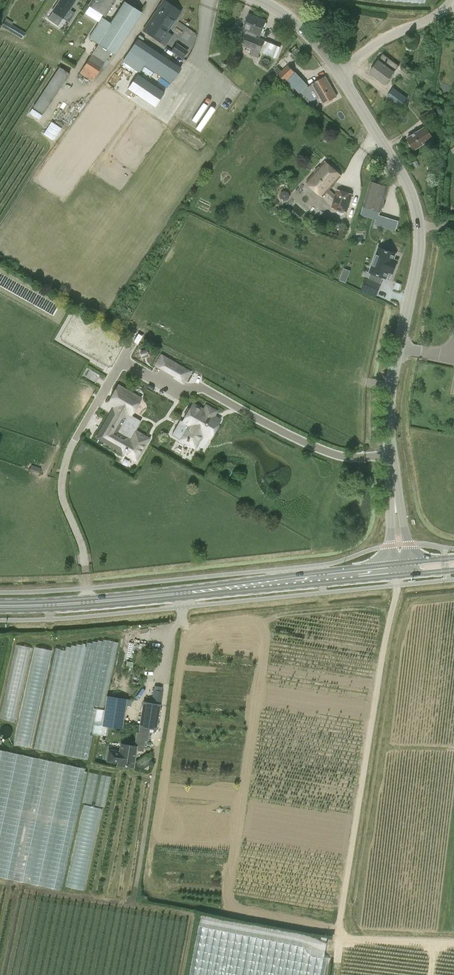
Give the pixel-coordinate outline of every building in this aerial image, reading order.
[(52,10),(52,11),(62,18),(63,18),(68,21),(74,13),(69,10),(75,0),(58,0),(52,10)] [(115,0),(90,0),(87,5),(105,16),(115,0)] [(157,8),(142,31),(165,46),(172,36),(166,32),(180,12),(163,0),(162,0),(157,8)] [(98,44),(79,73),(92,81),(110,53),(114,55),(141,13),(124,1),(110,23),(101,17),(88,38),(98,44)] [(240,27),(236,36),(244,38),(241,45),(251,49),(249,55),(258,58),(260,52),(260,53),(275,59),(280,47),(257,37),(258,35),(260,36),(266,22),(248,14),(242,28),(240,27)] [(26,33),(16,28),(13,33),(22,39),(26,33)] [(170,84),(180,68),(137,38),(122,61),(139,73),(144,66),(160,76),(170,84)] [(188,50),(177,43),(172,51),(183,58),(188,50)] [(383,54),(379,60),(369,73),(385,85),(398,66),(383,54)] [(308,85),(295,72),(287,65),(277,75),(285,82),(287,81),(299,93),(308,85)] [(58,66),(32,107),(43,114),(69,73),(58,66)] [(308,85),(301,92),(312,101),(318,97),(322,104),(336,97),(325,77),(311,84),(308,86),(308,85)] [(172,112),(179,100),(173,97),(179,86),(174,83),(161,106),(172,112)] [(407,98),(393,88),(386,97),(400,108),(407,98)] [(199,133),(214,110),(209,106),(194,129),(199,133)] [(425,126),(439,117),(434,109),(419,117),(425,126)] [(414,150),(433,138),(425,126),(407,138),(414,150)] [(341,176),(324,161),(305,183),(322,197),(326,193),(334,200),(331,208),(347,213),(352,194),(337,190),(335,195),(329,190),(341,176)] [(370,181),(363,207),(380,212),(388,187),(370,181)] [(383,227),(386,217),(377,214),(374,224),(383,227)] [(374,268),(372,273),(375,274),(373,280),(367,277),(362,288),(376,294),(381,283),(379,283),(382,276),(385,277),(388,271),(392,273),(397,261),(392,260),(394,253),(379,247),(372,267),(374,268)] [(346,280),(349,269),(343,267),(340,279),(346,280)] [(174,377),(173,378),(184,384),(192,372),(161,354),(154,365),(174,377)] [(140,440),(143,435),(135,430),(129,441),(114,432),(125,412),(131,415),(140,398),(118,385),(108,402),(114,406),(96,437),(136,460),(146,443),(140,440)] [(188,408),(184,415),(185,416),(182,422),(189,426),(186,430),(185,429),(180,439),(186,442),(189,437),(197,442),(202,433),(209,437),(212,432),(214,433),(218,425),(217,424),(220,419),(211,414),(213,409),(206,405),(203,410),(192,403),(189,409),(188,408)] [(15,721),(31,646),(16,643),(1,718),(15,721)] [(32,747),(51,649),(35,645),(16,744),(32,747)] [(152,702),(143,700),(139,725),(156,728),(160,703),(162,690),(154,689),(152,702)] [(106,694),(101,723),(121,726),(125,697),(106,694)] [(148,742),(149,735),(137,733),(135,746),(122,744),(121,751),(110,750),(108,761),(119,763),(118,765),(134,768),(136,751),(144,752),(146,741),(148,742)] [(64,888),(80,802),(105,806),(110,775),(87,771),(88,766),(0,750),(0,876),(64,888)] [(85,890),(102,807),(84,804),(67,886),(85,890)]
